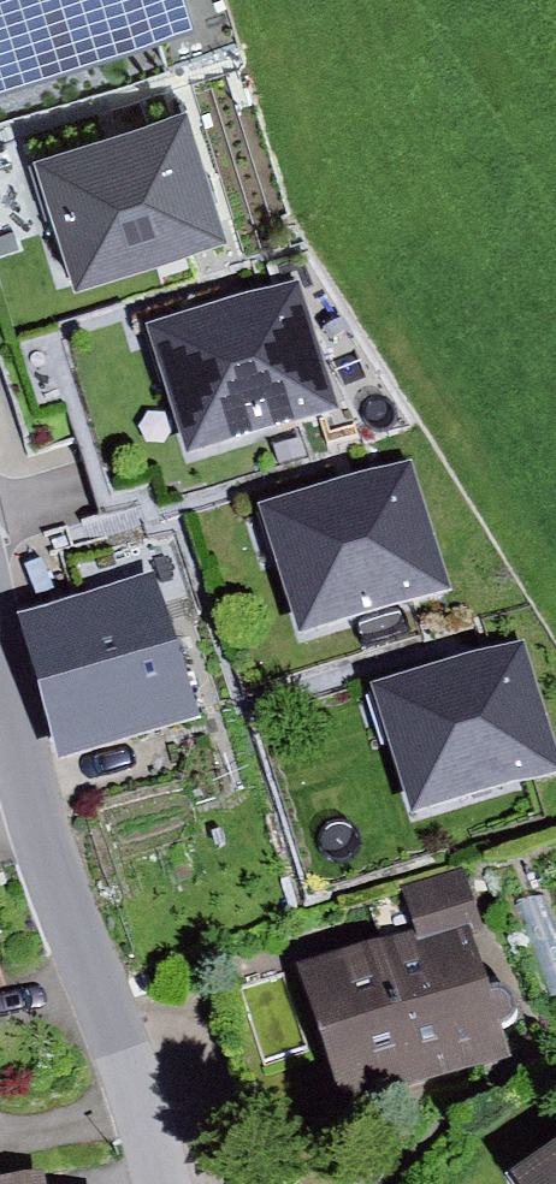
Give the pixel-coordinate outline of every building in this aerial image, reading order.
[(181,13),(177,0),(0,0),(0,65),(181,13)] [(184,108),(43,151),(76,264),(218,221),(184,108)] [(297,285),(155,328),(189,441),(331,398),(297,285)] [(412,467),(270,509),(304,622),(446,580),(412,467)] [(161,586),(25,623),(63,761),(199,724),(161,586)] [(519,646),(378,689),(411,802),(553,759),(519,646)] [(434,948),(308,985),(346,1111),(504,1065),(471,951),(487,947),(467,881),(418,895),(434,948)] [(531,1183),(555,1183),(555,1166),(531,1183)]
